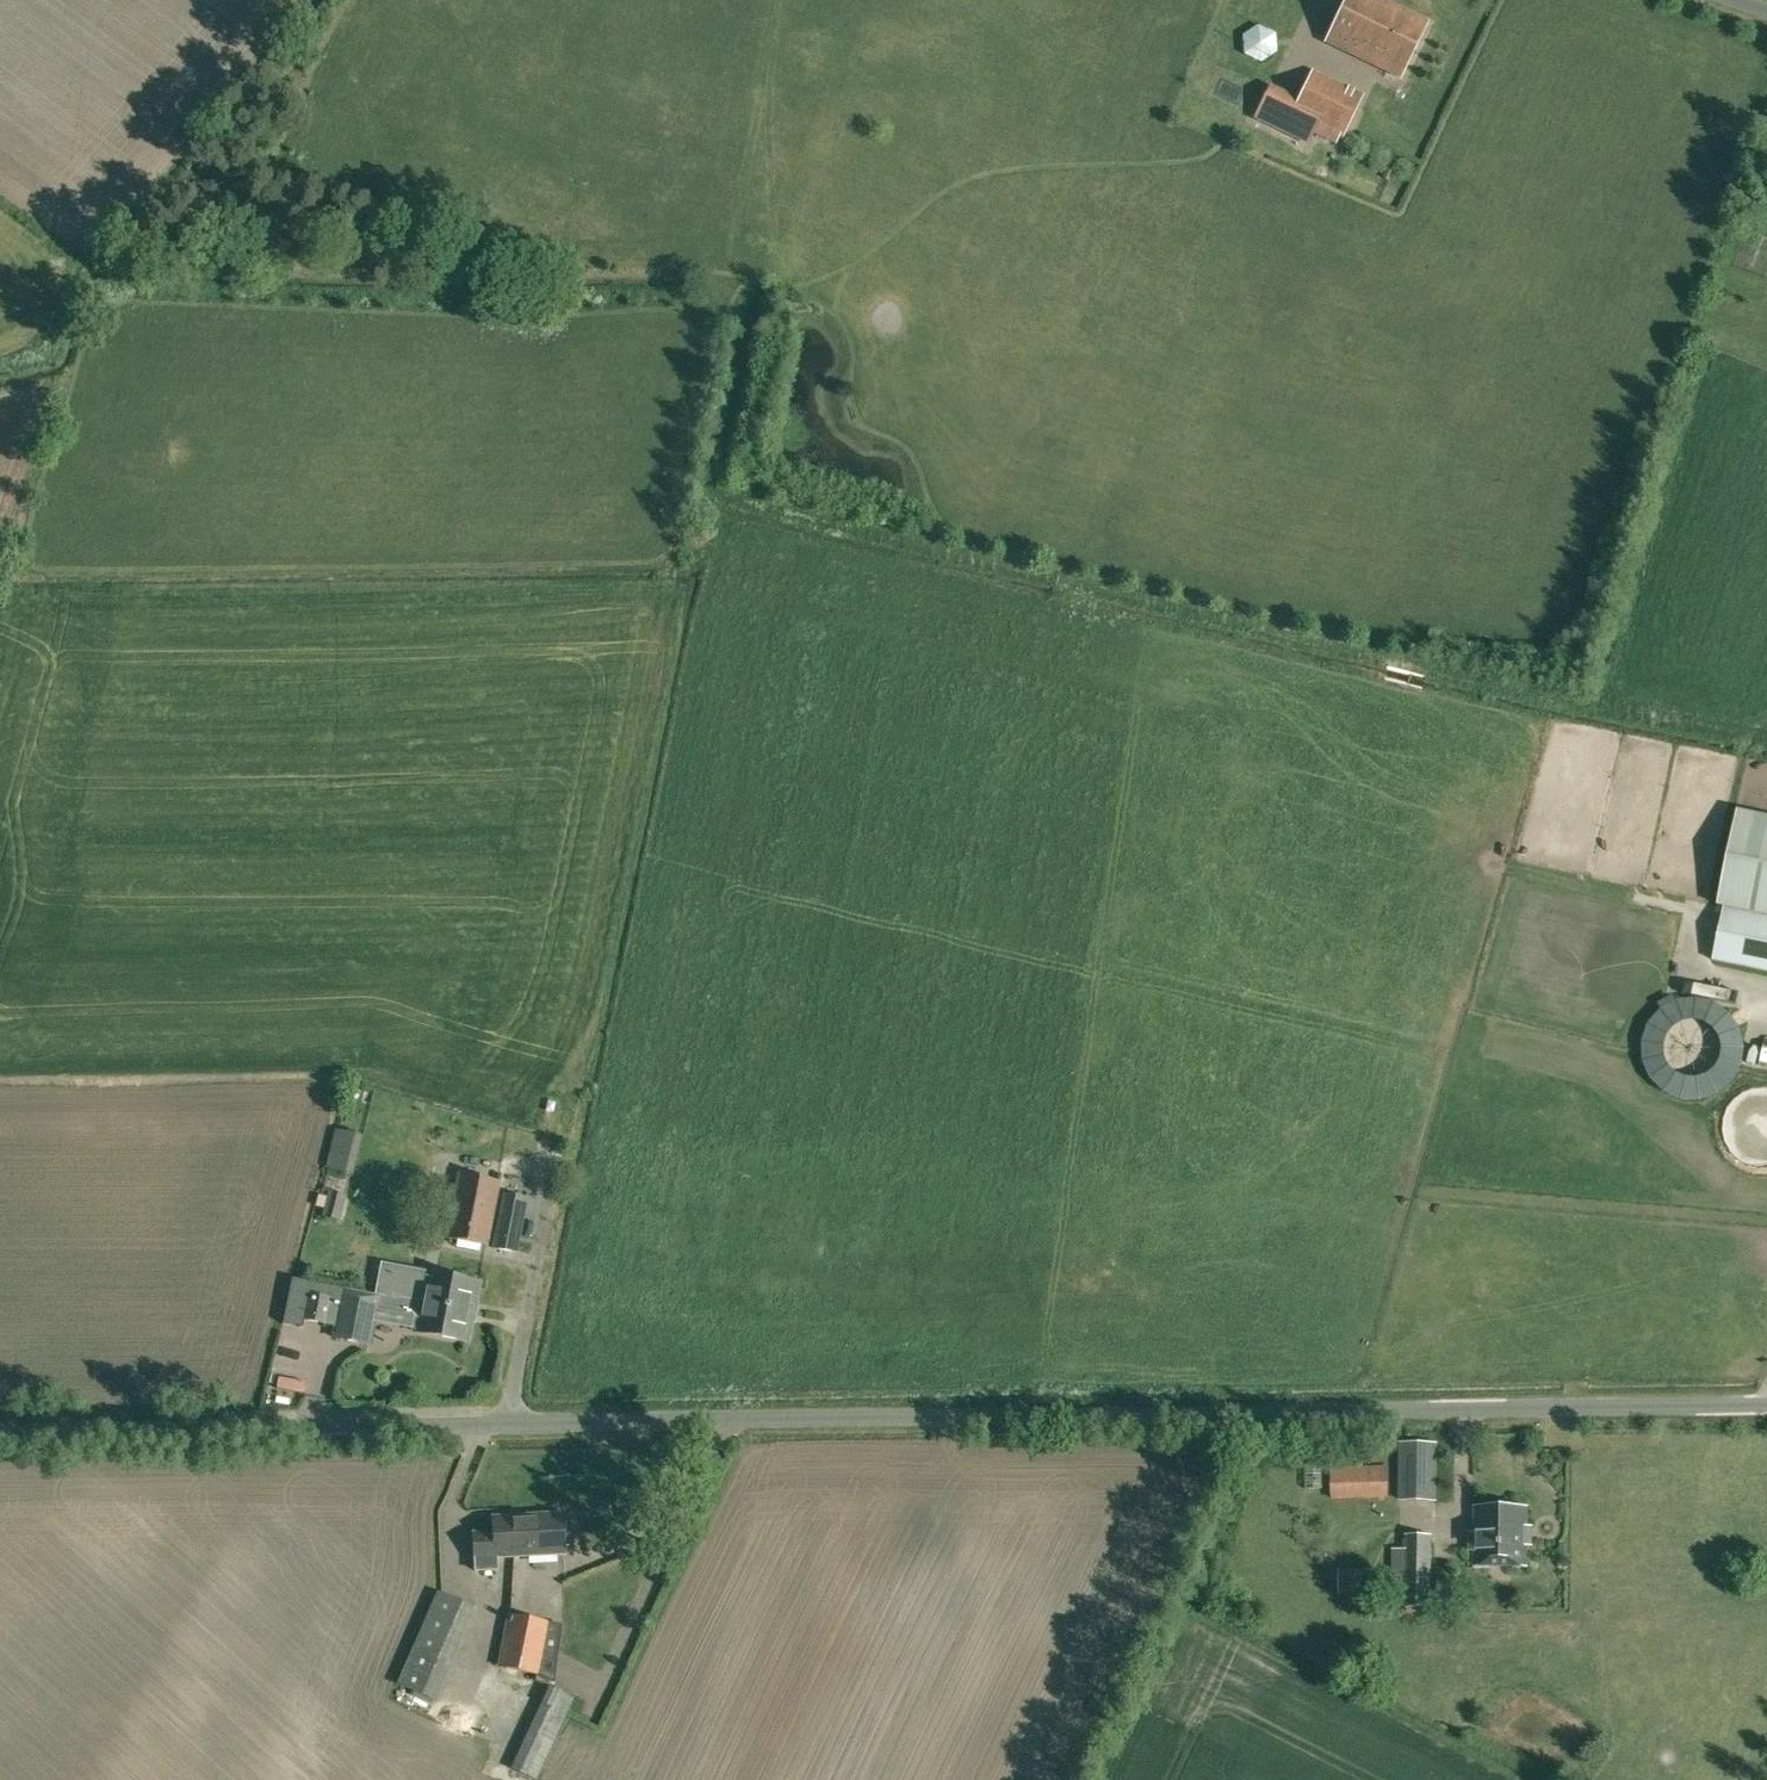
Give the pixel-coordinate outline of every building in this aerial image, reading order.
[(1326,41),(1400,76),(1426,22),(1379,0),(1346,0),(1326,41)] [(1246,34),(1255,62),(1289,51),(1279,23),(1246,34)] [(1364,96),(1311,70),(1290,113),(1342,139),(1364,96)] [(1733,815),(1715,910),(1723,912),(1714,958),(1766,969),(1766,822),(1733,815)] [(352,1175),(362,1135),(336,1128),(325,1168),(352,1175)] [(501,1181),(458,1174),(444,1237),(487,1247),(501,1181)] [(339,1220),(346,1195),(328,1190),(321,1215),(339,1220)] [(527,1199),(502,1194),(492,1246),(517,1252),(527,1199)] [(425,1272),(420,1301),(472,1311),(478,1282),(425,1272)] [(420,1301),(396,1297),(396,1298),(342,1288),(340,1301),(307,1295),(302,1319),(326,1323),(335,1325),(333,1337),(369,1344),(375,1314),(416,1322),(414,1331),(467,1341),(472,1311),(420,1301)] [(1435,1499),(1436,1443),(1402,1443),(1401,1499),(1435,1499)] [(1389,1497),(1388,1465),(1330,1467),(1331,1499),(1389,1497)] [(1525,1508),(1476,1508),(1476,1565),(1525,1565),(1525,1508)] [(561,1513),(522,1515),(523,1530),(514,1530),(515,1556),(564,1554),(563,1534),(571,1533),(570,1517),(562,1517),(561,1513)] [(523,1530),(522,1515),(492,1516),(493,1532),(473,1533),(475,1570),(497,1569),(496,1557),(515,1556),(514,1530),(523,1530)] [(1431,1535),(1405,1534),(1404,1549),(1392,1549),(1391,1606),(1431,1607),(1431,1535)] [(1346,1594),(1373,1594),(1373,1573),(1346,1573),(1346,1594)] [(406,1680),(446,1696),(483,1603),(442,1587),(406,1680)] [(560,1624),(506,1616),(497,1667),(553,1677),(560,1624)] [(574,1697),(549,1686),(511,1768),(536,1779),(574,1697)]
